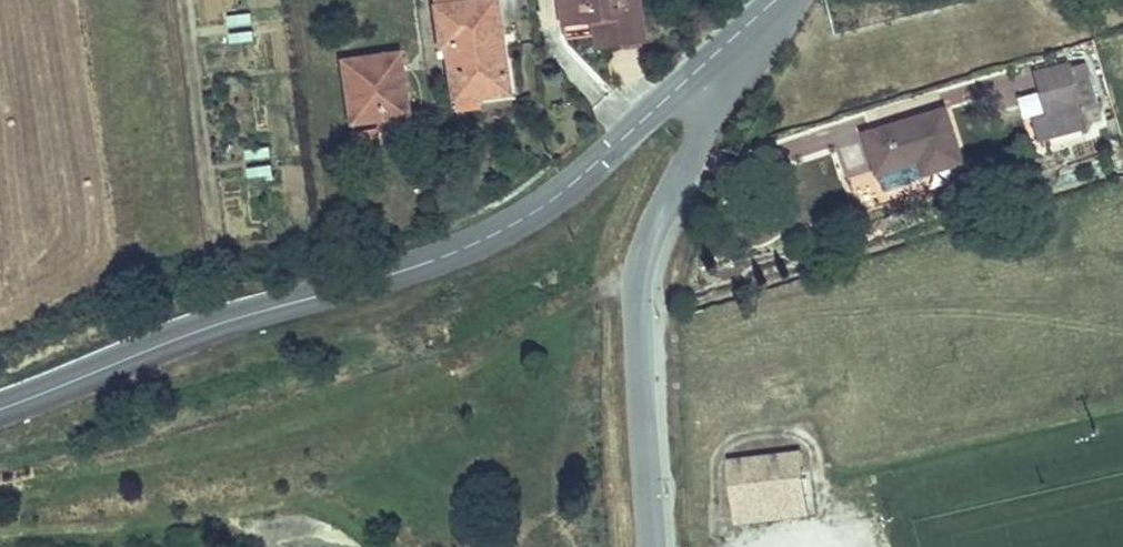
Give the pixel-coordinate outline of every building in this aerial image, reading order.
[(445,79),(464,77),(465,84),(498,82),(495,66),(507,65),(503,38),(493,39),(487,0),(433,0),(445,79)] [(651,48),(645,13),(626,15),(624,0),(577,0),(578,1),(560,4),(564,31),(606,24),(610,54),(651,48)] [(226,14),(232,41),(257,35),(251,8),(226,14)] [(391,39),(337,44),(343,103),(399,97),(391,39)] [(1069,70),(1035,79),(1049,120),(1060,117),(1067,137),(1089,129),(1069,70)] [(936,110),(857,135),(869,173),(903,163),(901,156),(910,152),(917,174),(954,161),(936,110)] [(795,491),(789,444),(718,453),(724,500),(795,491)] [(797,507),(795,491),(724,500),(726,515),(797,507)]
